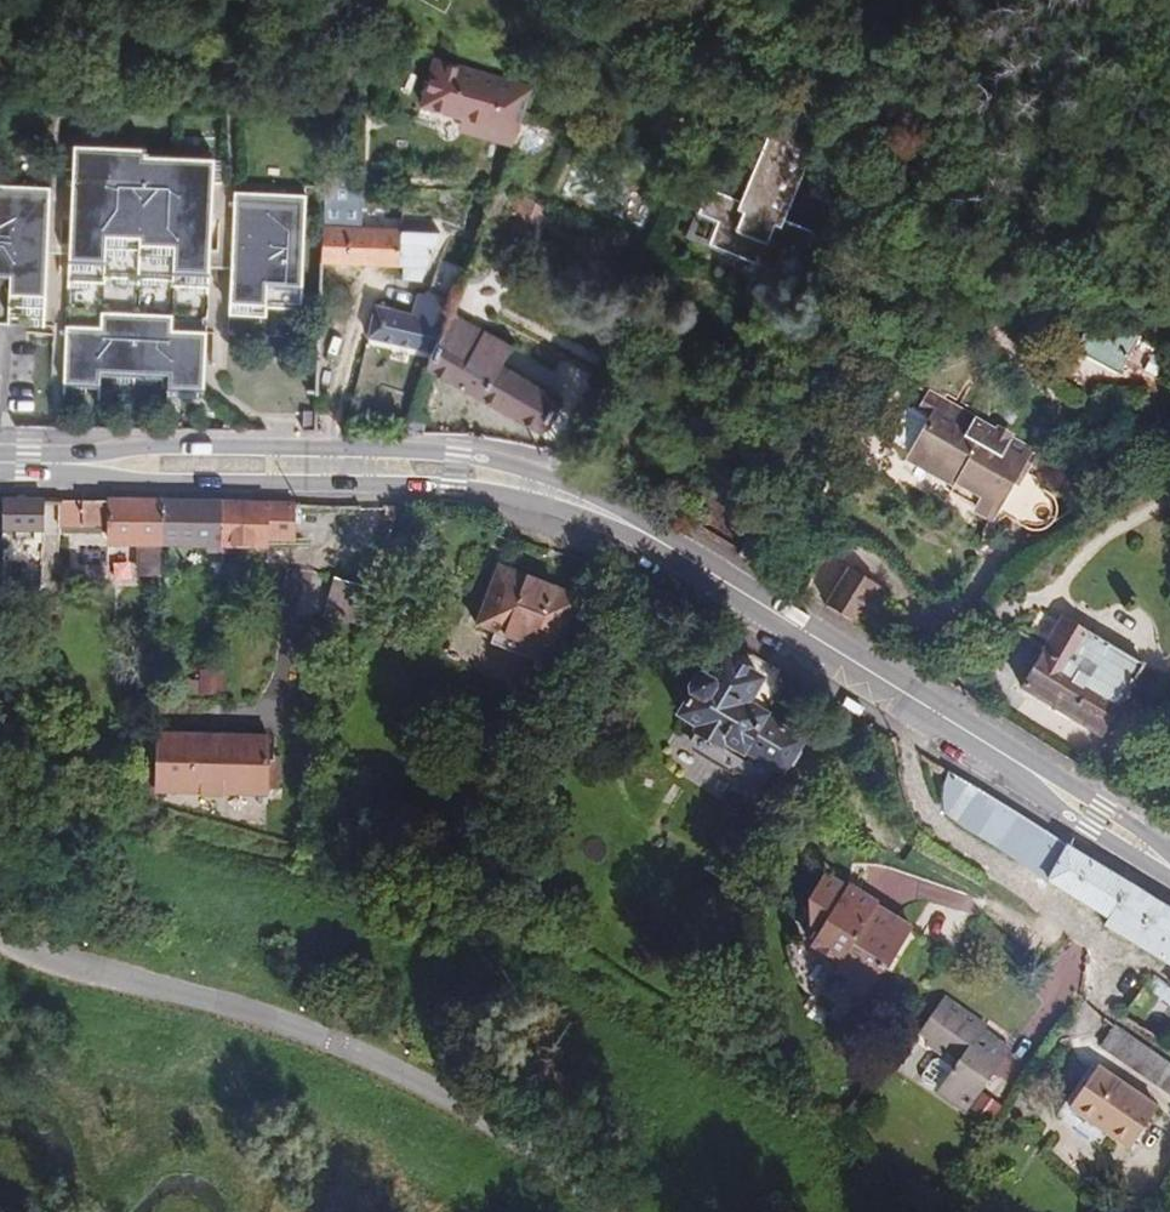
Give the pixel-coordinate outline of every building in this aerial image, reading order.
[(536,89),(433,59),(420,104),(483,123),(478,137),(515,147),(536,89)] [(712,218),(703,242),(756,263),(797,161),(756,145),(734,200),(703,188),(694,211),(712,218)] [(143,163),(74,161),(73,295),(107,295),(107,288),(174,289),(175,296),(211,295),(211,171),(143,170),(143,163)] [(455,198),(442,197),(442,208),(454,209),(455,198)] [(554,212),(525,199),(516,219),(545,230),(554,212)] [(306,203),(237,201),(236,319),(305,320),(306,203)] [(0,204),(0,343),(48,343),(48,203),(0,204)] [(398,237),(323,234),(323,269),(358,270),(398,271),(398,237)] [(440,238),(398,237),(398,271),(404,271),(427,272),(440,238)] [(421,286),(427,272),(404,271),(403,286),(421,286)] [(372,344),(437,360),(453,317),(457,307),(433,297),(421,305),(415,321),(378,312),(372,344)] [(437,360),(431,374),(545,439),(563,407),(503,373),(514,352),(487,335),(453,317),(437,360)] [(1135,347),(1092,320),(1070,355),(1113,382),(1135,347)] [(487,335),(514,352),(522,338),(494,322),(487,335)] [(106,345),(71,344),(70,403),(107,404),(107,399),(173,398),(173,404),(210,404),(209,345),(174,345),(174,329),(107,329),(106,345)] [(918,457),(1004,511),(1018,489),(1009,484),(1014,476),(1027,484),(1039,463),(939,402),(927,419),(918,414),(899,447),(918,457)] [(396,443),(408,443),(412,430),(402,427),(396,443)] [(996,525),(1004,511),(918,457),(914,465),(957,491),(952,499),(996,525)] [(48,508),(6,508),(5,540),(47,540),(47,534),(48,508)] [(48,508),(47,534),(113,537),(112,553),(143,553),(144,584),(164,584),(165,554),(166,511),(48,508)] [(212,560),(227,560),(227,554),(225,554),(224,532),(218,527),(219,512),(166,511),(165,554),(211,554),(212,560)] [(227,554),(269,555),(269,548),(296,548),(297,515),(219,512),(218,527),(224,532),(225,554),(227,554)] [(558,655),(581,595),(499,564),(477,623),(558,655)] [(825,608),(852,625),(876,587),(848,570),(825,608)] [(357,624),(367,589),(331,580),(323,614),(357,624)] [(1167,684),(1067,625),(1024,697),(1101,745),(1131,696),(1152,709),(1167,684)] [(748,711),(763,685),(725,662),(711,686),(704,682),(695,684),(692,694),(693,702),(682,722),(699,734),(698,737),(722,752),(724,749),(744,761),(746,758),(784,781),(804,749),(765,725),(766,722),(748,711)] [(196,669),(197,693),(222,692),(221,668),(196,669)] [(159,785),(159,790),(264,793),(264,789),(276,789),(277,758),(265,757),(266,738),(160,735),(160,737),(159,785)] [(132,784),(159,785),(160,737),(133,737),(132,784)] [(1020,823),(954,782),(946,799),(946,816),(953,826),(1111,925),(1106,933),(1169,972),(1169,915),(1020,823)] [(844,888),(823,875),(807,901),(805,903),(808,924),(817,930),(809,943),(816,948),(814,952),(839,967),(835,974),(849,983),(846,990),(864,1001),(888,960),(891,962),(910,929),(876,907),(877,904),(846,885),(844,888)] [(1009,1044),(991,1032),(988,1037),(977,1030),(980,1025),(982,1022),(940,995),(916,1031),(958,1058),(939,1088),(968,1106),(1009,1044)] [(988,1037),(991,1032),(980,1025),(977,1030),(988,1037)] [(1112,1026),(1098,1047),(1169,1094),(1169,1065),(1112,1026)] [(1126,1145),(1154,1104),(1094,1065),(1067,1107),(1126,1145)] [(998,1109),(980,1097),(971,1111),(989,1122),(998,1109)]
